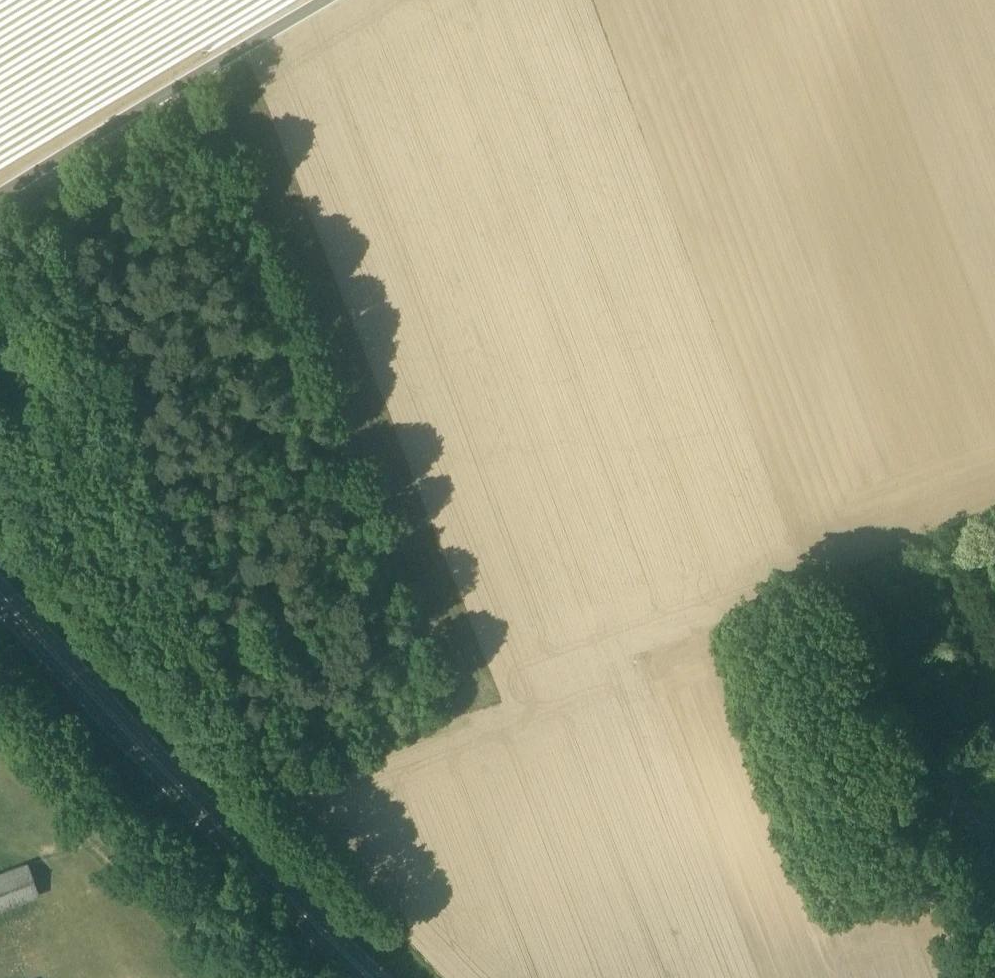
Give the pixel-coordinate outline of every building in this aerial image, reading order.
[(29,863),(0,874),(0,910),(41,895),(29,863)]
